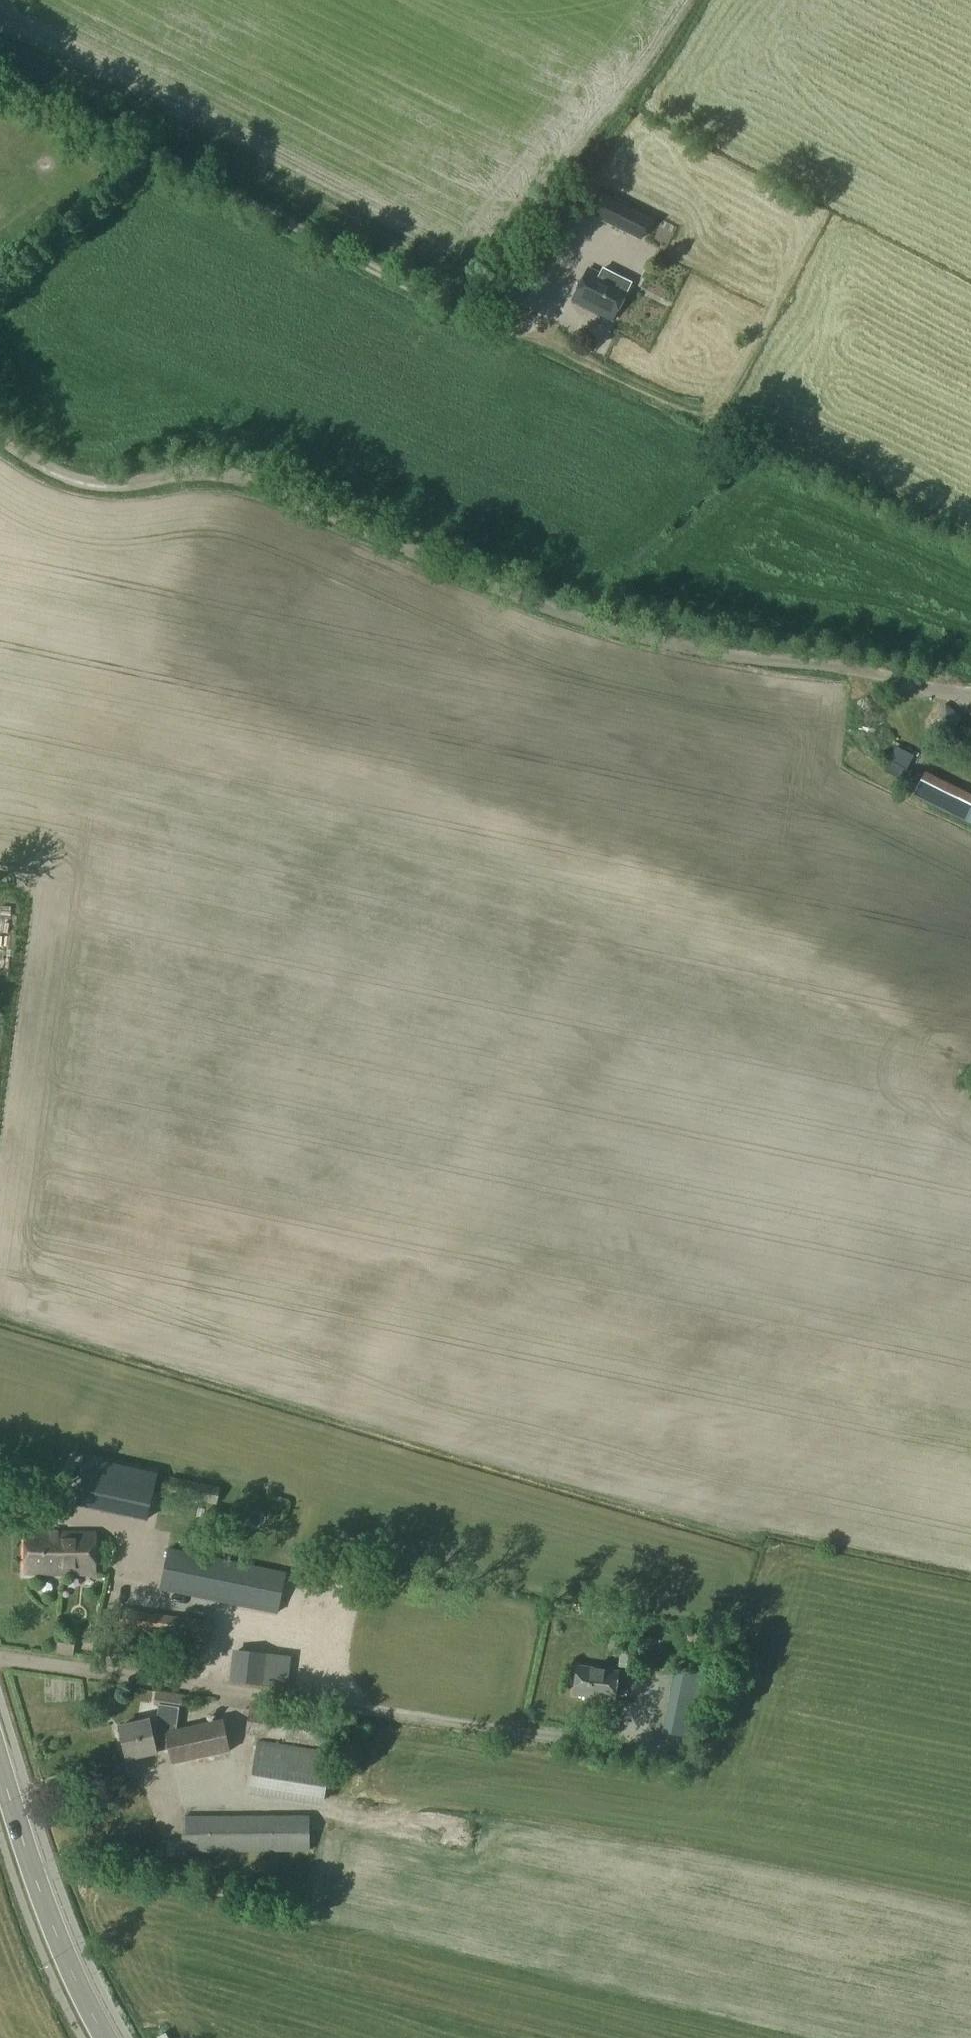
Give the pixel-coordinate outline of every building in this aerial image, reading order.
[(635,212),(601,195),(591,216),(625,233),(635,212)] [(590,271),(575,303),(614,323),(633,285),(604,271),(602,277),(590,271)] [(955,716),(970,721),(970,710),(958,705),(955,716)] [(884,771),(904,781),(909,771),(889,761),(884,771)] [(916,796),(970,821),(970,794),(958,788),(927,773),(916,796)] [(90,1460),(78,1508),(147,1522),(159,1474),(90,1460)] [(171,1479),(168,1497),(217,1507),(221,1489),(171,1479)] [(27,1532),(26,1575),(96,1576),(97,1534),(27,1532)] [(170,1550),(162,1591),(167,1593),(169,1587),(280,1609),(287,1574),(170,1550)] [(118,1609),(114,1632),(128,1635),(128,1640),(141,1642),(142,1637),(209,1645),(213,1623),(118,1609)] [(289,1655),(233,1648),(229,1679),(285,1687),(289,1655)] [(619,1652),(617,1666),(637,1669),(639,1654),(619,1652)] [(580,1668),(576,1697),(617,1703),(621,1674),(580,1668)] [(680,1668),(665,1735),(693,1741),(701,1700),(707,1701),(712,1675),(680,1668)] [(152,1721),(123,1727),(130,1760),(160,1753),(159,1752),(172,1749),(176,1765),(233,1752),(226,1721),(179,1731),(185,1697),(161,1693),(159,1704),(164,1705),(159,1731),(155,1732),(152,1721)] [(139,1720),(134,1694),(102,1700),(107,1726),(139,1720)] [(260,1711),(255,1739),(346,1752),(349,1727),(260,1711)] [(261,1742),(254,1790),(272,1792),(276,1769),(331,1777),(335,1753),(261,1742)] [(184,1819),(183,1855),(311,1854),(310,1818),(184,1819)]
